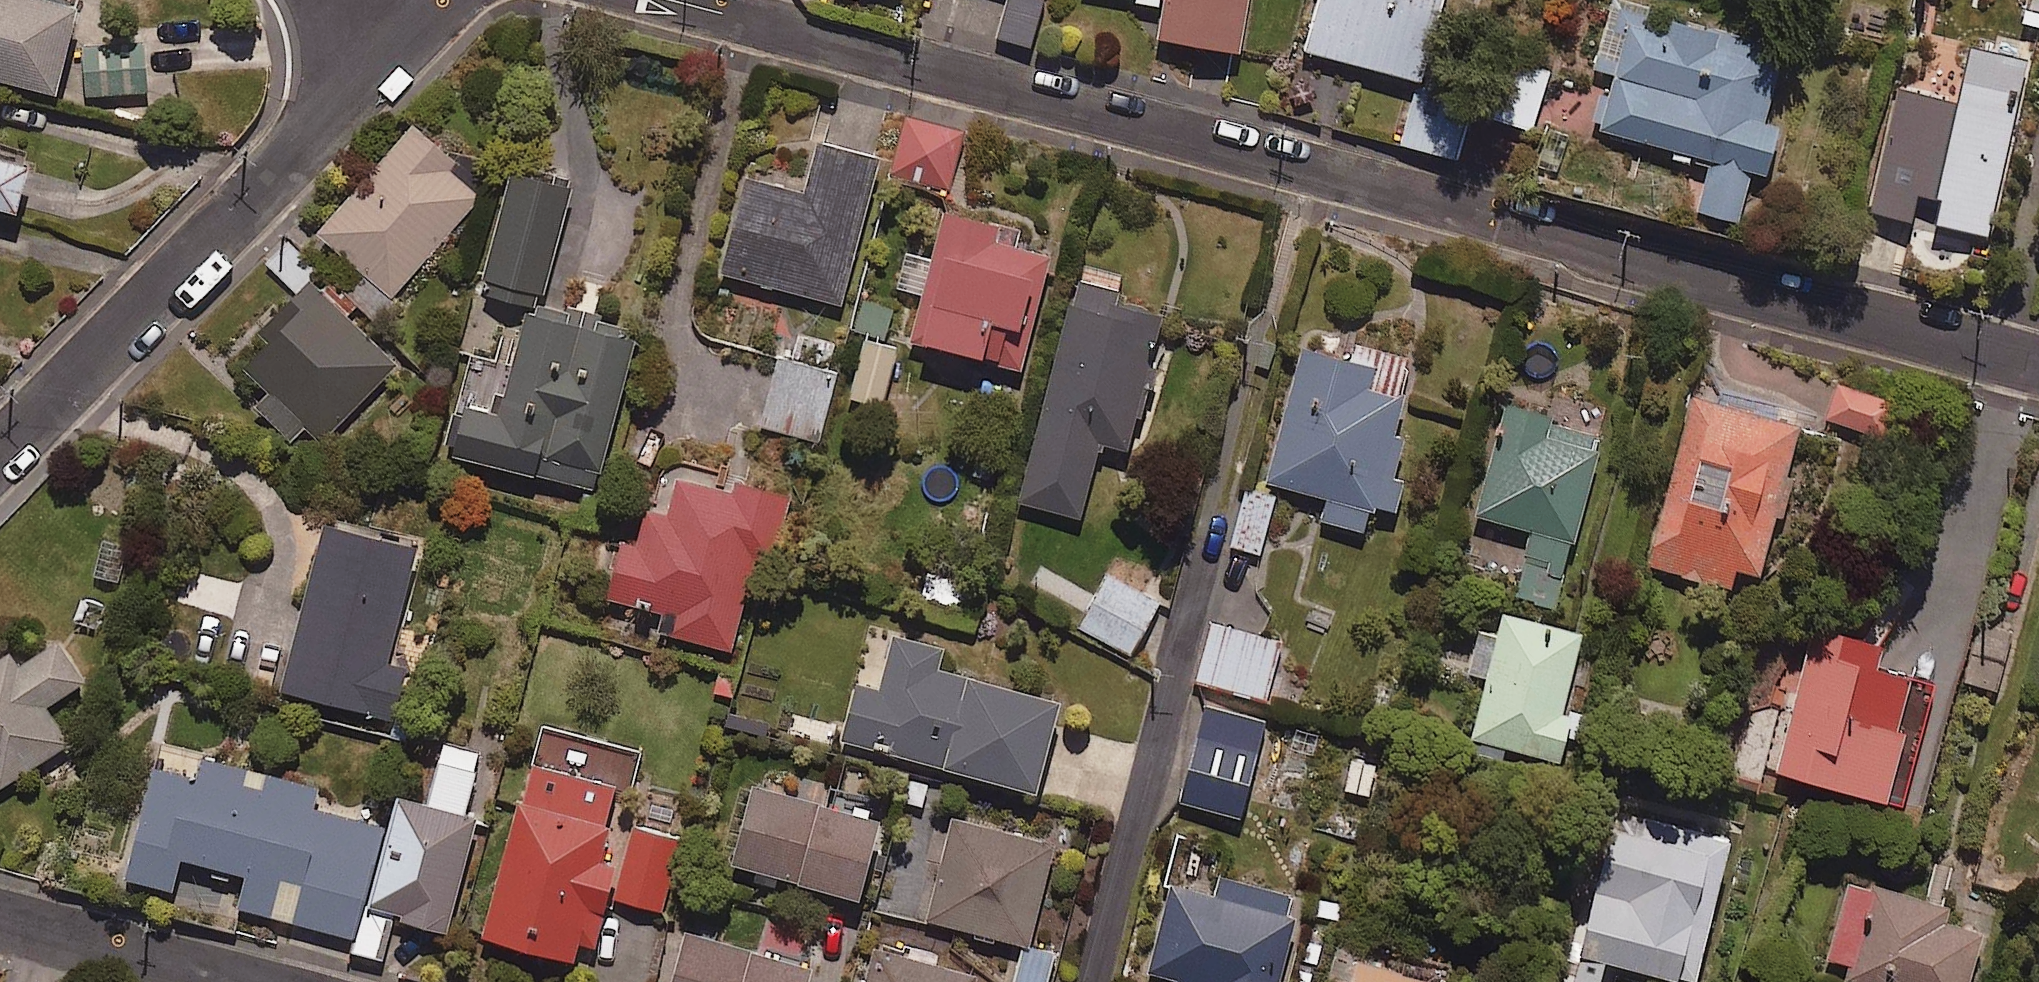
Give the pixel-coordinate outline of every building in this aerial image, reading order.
[(69,0),(0,0),(0,76),(64,91),(84,3),(69,0)] [(1034,49),(1047,0),(1007,0),(996,38),(1034,49)] [(1158,40),(1238,54),(1247,0),(1165,0),(1158,40)] [(1306,52),(1422,81),(1442,0),(1319,0),(1306,52)] [(1782,47),(1669,22),(1666,32),(1644,27),(1648,7),(1616,0),(1612,0),(1596,73),(1603,75),(1590,134),(1707,159),(1696,213),(1739,222),(1750,174),(1765,177),(1777,126),(1765,124),(1782,47)] [(150,91),(147,41),(86,45),(89,95),(150,91)] [(2027,62),(1969,48),(1956,102),(1903,90),(1874,209),(1985,236),(2027,62)] [(1473,103),(1415,87),(1399,144),(1457,160),(1473,103)] [(965,134),(908,116),(891,170),(948,188),(965,134)] [(485,190),(410,126),(315,236),(389,301),(485,190)] [(878,161),(815,145),(802,197),(747,182),(723,273),(840,304),(878,161)] [(24,211),(36,164),(0,154),(0,204),(24,211)] [(570,188),(509,172),(478,290),(539,306),(570,188)] [(1017,231),(944,212),(933,258),(905,251),(896,289),(925,296),(913,345),(1022,373),(1051,257),(1013,248),(1017,231)] [(396,364),(308,282),(233,363),(272,399),(262,409),(311,455),(396,364)] [(1115,292),(1076,282),(1017,502),(1079,519),(1099,443),(1131,451),(1156,357),(1167,360),(1177,323),(1112,305),(1115,292)] [(635,334),(525,306),(497,417),(454,407),(443,451),(595,490),(635,334)] [(882,398),(901,340),(864,328),(845,386),(882,398)] [(1351,344),(1347,360),(1301,348),(1265,482),(1327,499),(1321,522),(1362,533),(1369,506),(1394,512),(1402,482),(1392,479),(1403,439),(1391,435),(1411,360),(1351,344)] [(776,358),(757,424),(818,442),(837,376),(776,358)] [(1893,404),(1834,385),(1822,420),(1882,440),(1893,404)] [(1801,426),(1692,397),(1647,565),(1730,588),(1734,571),(1760,578),(1801,426)] [(1552,416),(1504,404),(1475,517),(1531,532),(1514,597),(1556,608),(1600,438),(1550,425),(1552,416)] [(726,490),(674,476),(663,515),(637,508),(627,546),(621,544),(607,597),(677,615),(672,636),(730,651),(746,591),(758,594),(784,493),(729,479),(726,490)] [(1275,496),(1244,488),(1229,547),(1259,555),(1275,496)] [(421,533),(330,507),(281,678),(400,712),(417,654),(388,646),(421,533)] [(1096,564),(1070,614),(1132,647),(1158,597),(1096,564)] [(1198,614),(1183,673),(1258,693),(1274,633),(1198,614)] [(1580,633),(1502,614),(1497,636),(1475,631),(1465,673),(1487,678),(1472,740),(1559,761),(1569,717),(1561,715),(1580,633)] [(56,731),(37,702),(71,679),(30,618),(0,638),(0,769),(56,731)] [(2011,632),(1985,627),(1972,684),(1998,690),(2011,632)] [(1882,646),(1812,628),(1774,774),(1902,808),(1934,685),(1876,670),(1882,646)] [(941,651),(893,637),(880,686),(859,680),(842,741),(1033,794),(1058,704),(936,670),(941,651)] [(1265,721),(1205,705),(1178,802),(1238,819),(1265,721)] [(636,739),(539,713),(482,927),(578,953),(583,935),(597,939),(620,855),(606,851),(636,739)] [(346,937),(385,815),(326,797),(331,783),(208,744),(203,757),(165,745),(126,866),(346,937)] [(429,791),(406,785),(372,903),(455,926),(489,808),(471,803),(482,764),(440,752),(429,791)] [(728,853),(865,892),(888,811),(751,772),(728,853)] [(941,806),(917,909),(1024,933),(1048,831),(941,806)] [(1616,811),(1578,958),(1671,981),(1693,981),(1729,841),(1616,811)] [(658,901),(677,831),(632,819),(613,888),(658,901)] [(1211,896),(1170,886),(1148,974),(1178,981),(1277,981),(1299,899),(1215,878),(1211,896)] [(1848,881),(1826,961),(1847,967),(1843,981),(1969,981),(1981,933),(1939,922),(1944,906),(1848,881)] [(665,981),(811,981),(820,951),(683,914),(665,981)] [(854,981),(967,981),(972,962),(865,936),(854,981)] [(1048,947),(1015,937),(1002,981),(1037,981),(1048,947)] [(1339,959),(1333,981),(1426,981),(1427,980),(1339,959)]
